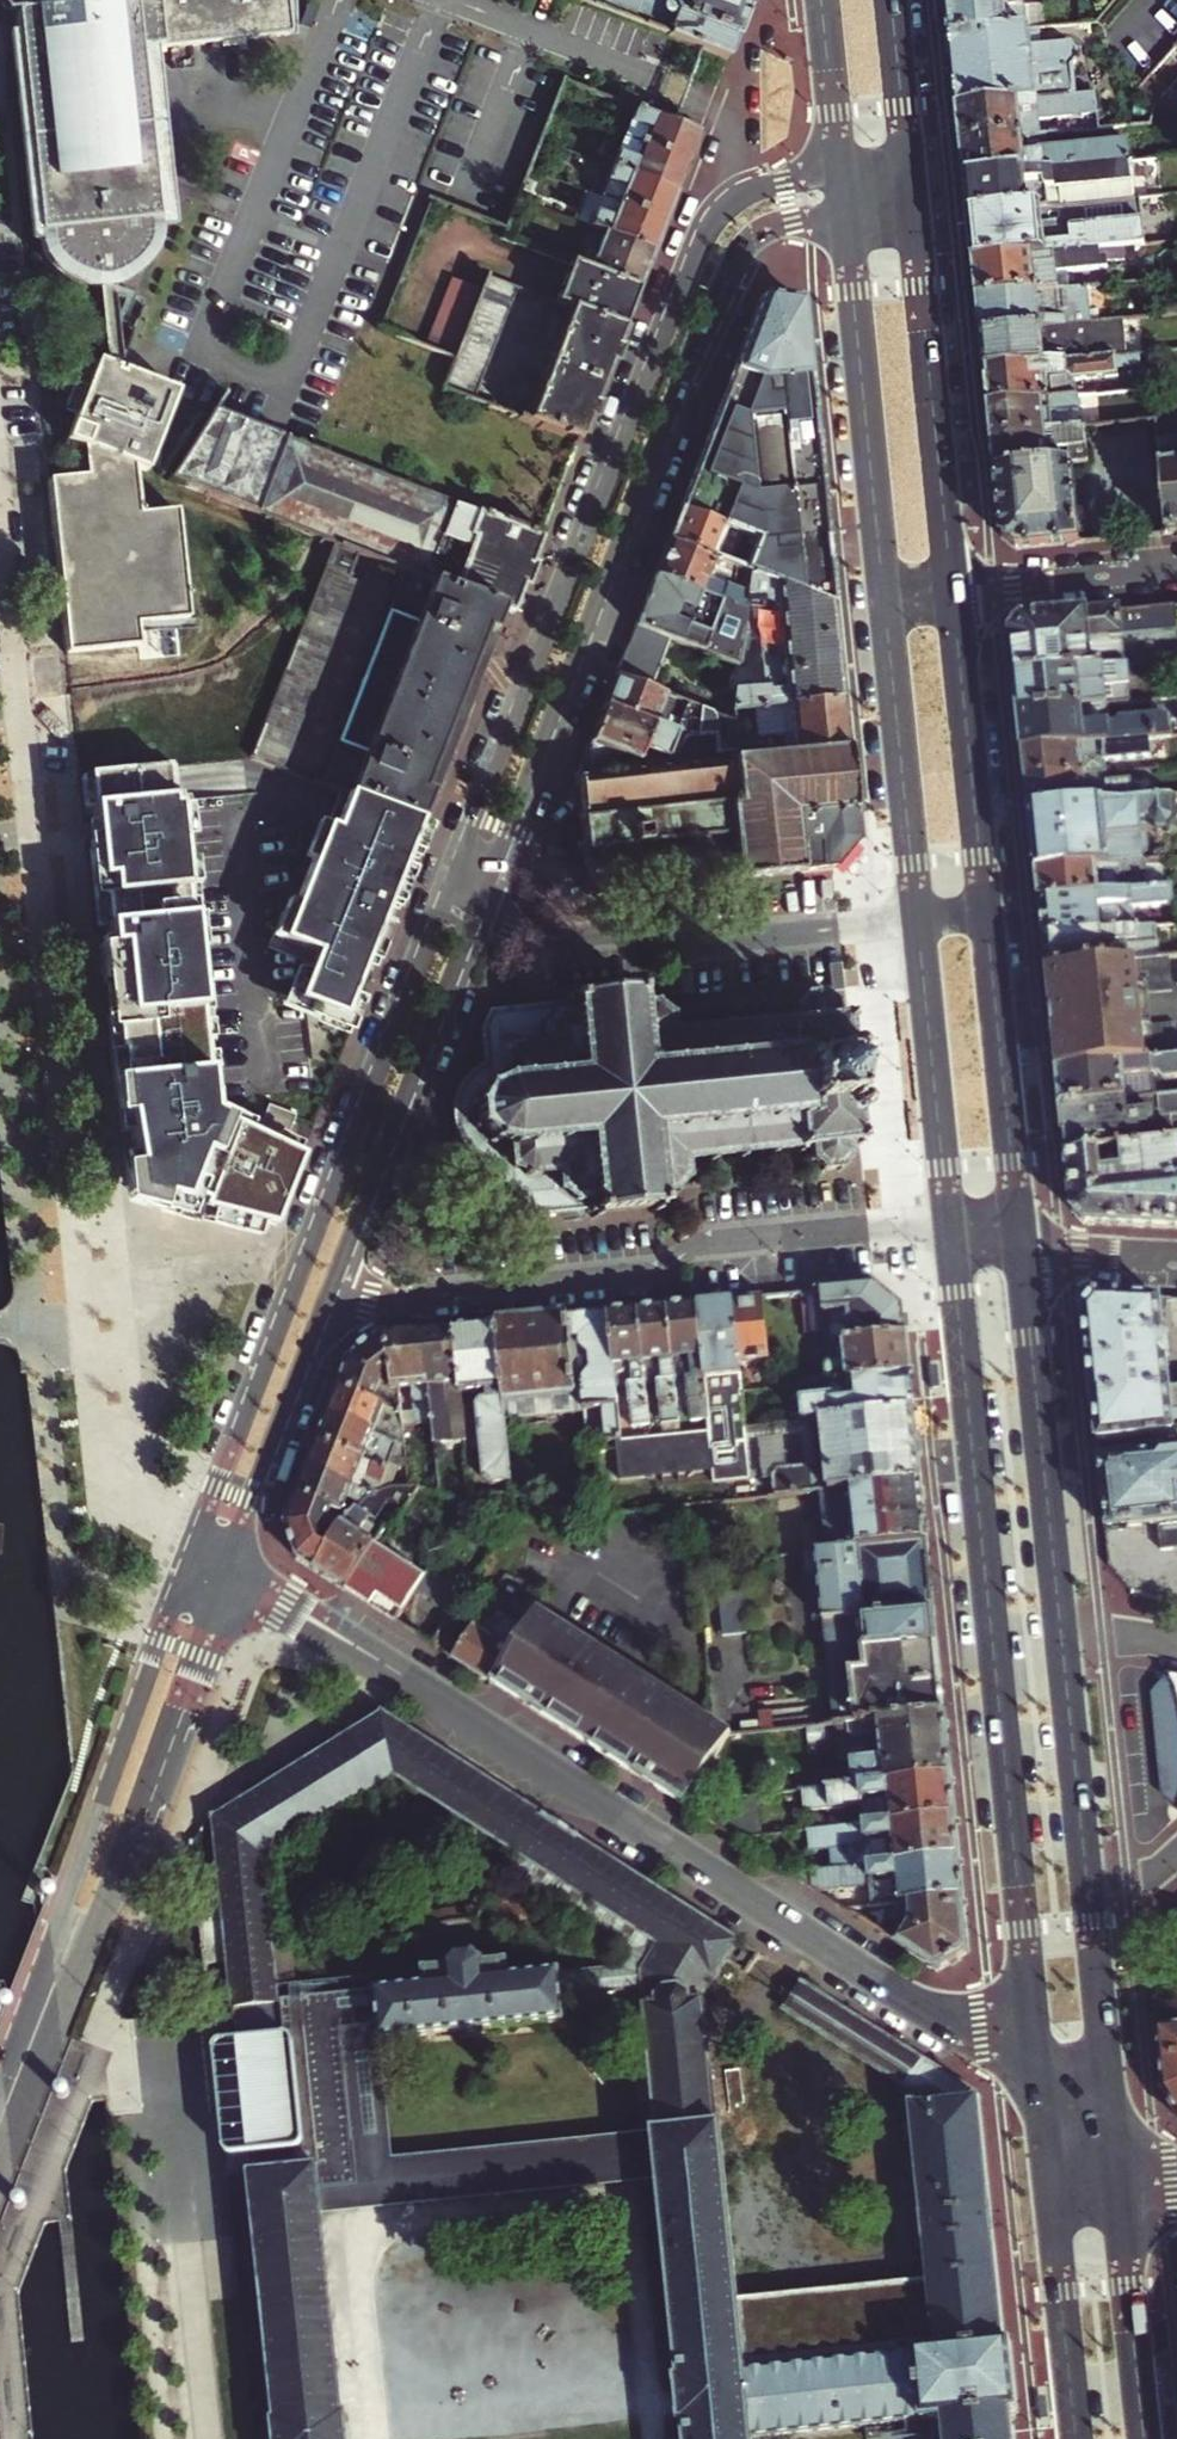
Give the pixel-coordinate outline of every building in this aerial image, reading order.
[(5,15),(17,13),(19,33),(9,33),(30,243),(40,242),(40,250),(44,257),(48,264),(54,271),(59,277),(67,282),(75,287),(84,290),(94,291),(91,257),(109,256),(113,289),(121,287),(130,282),(140,276),(146,268),(153,258),(156,249),(159,240),(158,229),(172,228),(153,48),(289,34),(286,0),(0,0),(0,6),(5,15)] [(726,57),(748,0),(594,0),(592,6),(687,42),(699,47),(726,57)] [(951,36),(1025,30),(1023,0),(971,0),(947,3),(951,36)] [(951,36),(958,110),(1075,95),(1072,68),(1079,59),(1078,49),(1069,43),(1030,47),(1028,30),(1025,30),(951,36)] [(1151,78),(1141,91),(1161,102),(1170,92),(1151,78)] [(1170,92),(1161,102),(1176,111),(1176,83),(1170,92)] [(958,110),(962,144),(1043,135),(1041,119),(1099,112),(1097,93),(1075,95),(958,110)] [(671,123),(636,109),(622,139),(686,163),(697,133),(671,123)] [(962,144),(966,179),(1127,161),(1126,143),(1045,152),(1043,135),(962,144)] [(674,194),(686,163),(622,139),(611,168),(674,194)] [(966,179),(969,215),(1047,207),(1045,190),(1129,179),(1127,161),(966,179)] [(663,221),(674,194),(611,168),(600,197),(663,221)] [(969,215),(974,264),(1123,247),(1144,244),(1142,222),(1129,223),(1127,209),(1134,208),(1138,210),(1149,209),(1155,205),(1154,194),(1047,207),(969,215)] [(652,250),(663,221),(600,197),(589,226),(603,231),(652,250)] [(637,290),(652,250),(603,231),(588,272),(637,290)] [(1123,247),(974,264),(978,300),(1058,291),(1056,275),(1107,269),(1106,261),(1124,259),(1123,247)] [(621,330),(637,290),(588,272),(570,264),(554,303),(570,309),(621,330)] [(442,388),(472,400),(515,288),(486,276),(480,292),(453,360),(442,388)] [(425,349),(453,360),(480,292),(452,280),(425,349)] [(978,300),(981,336),(1092,324),(1088,288),(1058,291),(978,300)] [(761,296),(733,370),(759,380),(806,376),(799,301),(761,296)] [(579,441),(621,330),(570,309),(526,422),(579,441)] [(981,336),(985,372),(1117,357),(1124,356),(1123,341),(1113,341),(1110,322),(1092,324),(981,336)] [(985,372),(989,407),(1074,397),(1073,382),(1119,376),(1117,357),(985,372)] [(143,377),(98,359),(66,440),(85,447),(88,476),(51,480),(69,655),(138,648),(135,624),(187,619),(176,511),(139,515),(134,467),(143,470),(175,389),(143,377)] [(727,565),(746,573),(829,605),(806,376),(759,380),(733,370),(667,542),(727,565)] [(989,407),(992,440),(1053,433),(1052,416),(1079,413),(1078,397),(1074,397),(989,407)] [(359,553),(404,569),(500,607),(512,612),(541,538),(313,452),(211,414),(170,479),(333,543),(359,553)] [(992,440),(996,473),(1048,468),(1047,448),(1055,448),(1059,452),(1069,451),(1071,466),(1089,464),(1085,430),(1053,433),(992,440)] [(1165,535),(1176,534),(1176,441),(1156,444),(1165,535)] [(1048,468),(996,473),(1003,539),(1018,550),(1079,544),(1071,466),(1048,468)] [(727,565),(667,542),(655,576),(742,608),(744,594),(724,585),(727,565)] [(349,576),(359,553),(333,543),(325,568),(349,576)] [(356,579),(349,576),(325,568),(250,757),(282,770),(356,579)] [(404,569),(322,783),(349,793),(411,817),(419,820),(427,795),(421,792),(483,629),(492,632),(500,607),(404,569)] [(733,709),(753,707),(839,699),(829,605),(746,573),(745,580),(745,587),(744,594),(742,608),(739,643),(758,642),(763,690),(735,693),(733,709)] [(737,663),(739,643),(742,608),(655,576),(635,627),(669,639),(737,663)] [(1011,636),(1018,677),(1125,667),(1123,639),(1176,635),(1176,628),(1174,607),(1025,620),(1011,636)] [(651,688),(669,639),(635,627),(616,675),(651,688)] [(1133,665),(1125,667),(1018,677),(1021,714),(1111,706),(1135,703),(1133,665)] [(734,720),(651,688),(616,675),(604,707),(677,735),(714,733),(716,755),(736,753),(734,720)] [(753,707),(758,757),(845,749),(839,699),(753,707)] [(1112,727),(1111,706),(1021,714),(1025,750),(1165,738),(1176,737),(1174,721),(1167,717),(1125,721),(1120,726),(1112,727)] [(677,749),(677,735),(604,707),(590,742),(622,756),(637,761),(643,747),(667,756),(670,746),(677,749)] [(1166,748),(1165,738),(1025,750),(1027,781),(1106,774),(1105,762),(1159,757),(1158,749),(1166,748)] [(616,771),(622,756),(590,742),(576,780),(616,776),(616,771)] [(576,780),(588,894),(796,872),(797,818),(852,813),(845,749),(758,757),(736,759),(727,760),(728,765),(616,776),(576,780)] [(174,765),(87,774),(118,1081),(136,1193),(276,1221),(304,1149),(210,1115),(174,765)] [(1110,774),(1106,774),(1027,781),(1031,812),(1136,803),(1135,786),(1112,788),(1110,774)] [(411,817),(349,793),(343,808),(337,824),(328,821),(282,942),(316,955),(298,1002),(344,1019),(413,834),(419,820),(411,817)] [(1136,803),(1031,812),(1036,869),(1145,860),(1144,857),(1148,853),(1147,841),(1142,837),(1141,829),(1151,829),(1157,834),(1170,833),(1175,827),(1174,815),(1176,815),(1176,798),(1136,803)] [(797,818),(796,872),(832,866),(853,843),(852,813),(797,818)] [(1158,859),(1145,860),(1036,869),(1039,899),(1162,887),(1158,859)] [(1171,887),(1162,887),(1039,899),(1043,935),(1132,927),(1130,908),(1173,904),(1171,887)] [(1159,925),(1132,927),(1043,935),(1047,969),(1128,961),(1127,945),(1161,941),(1159,925)] [(1169,957),(1128,961),(1047,969),(1051,1010),(1053,1039),(1142,1030),(1140,1001),(1140,993),(1172,991),(1169,957)] [(495,1174),(497,1201),(513,1216),(585,1209),(593,1212),(659,1207),(658,1191),(674,1188),(685,1176),(686,1156),(810,1146),(812,1156),(820,1167),(838,1166),(846,1157),(849,1141),(860,1136),(860,1099),(851,1096),(846,1055),(853,1055),(847,1012),(835,1014),(834,1003),(822,990),(805,993),(793,1003),(795,1018),(670,1032),(669,1016),(657,1005),(638,1004),(635,989),(489,1010),(480,1029),(483,1062),(464,1082),(452,1100),(452,1121),(458,1141),(475,1159),(486,1158),(495,1174)] [(1142,1030),(1053,1039),(1057,1070),(1176,1059),(1176,1046),(1176,1028),(1142,1030)] [(1057,1070),(1060,1106),(1176,1094),(1176,1059),(1057,1070)] [(1060,1106),(1067,1153),(1176,1142),(1176,1094),(1060,1106)] [(1067,1153),(1070,1192),(1176,1180),(1176,1142),(1067,1153)] [(1070,1192),(1076,1210),(1086,1220),(1176,1226),(1176,1180),(1070,1192)] [(826,1325),(827,1345),(847,1344),(907,1337),(904,1309),(876,1286),(823,1291),(826,1325)] [(826,1325),(823,1291),(803,1293),(805,1327),(826,1325)] [(1081,1309),(1096,1442),(1176,1433),(1176,1388),(1170,1389),(1159,1298),(1095,1293),(1081,1309)] [(770,1360),(764,1297),(733,1300),(739,1363),(770,1360)] [(748,1442),(739,1363),(733,1300),(698,1304),(710,1421),(711,1432),(712,1450),(721,1457),(734,1455),(740,1449),(739,1442),(748,1442)] [(692,1421),(710,1421),(698,1304),(668,1307),(675,1383),(688,1382),(692,1421)] [(679,1424),(675,1383),(668,1307),(638,1310),(646,1386),(661,1384),(664,1425),(679,1424)] [(649,1427),(646,1386),(638,1310),(609,1313),(616,1389),(631,1387),(635,1428),(649,1427)] [(621,1441),(616,1389),(609,1313),(569,1317),(570,1339),(578,1338),(579,1347),(587,1353),(589,1369),(583,1378),(583,1386),(576,1386),(576,1394),(577,1412),(603,1409),(607,1442),(616,1441),(621,1441)] [(518,1399),(576,1394),(576,1386),(570,1339),(569,1317),(497,1324),(507,1419),(520,1417),(518,1399)] [(513,1482),(507,1419),(497,1324),(455,1329),(461,1393),(488,1391),(489,1400),(481,1401),(477,1406),(486,1481),(492,1485),(513,1482)] [(466,1442),(461,1393),(455,1329),(419,1332),(421,1359),(426,1363),(434,1424),(436,1445),(466,1442)] [(415,1426),(434,1424),(426,1363),(421,1359),(419,1332),(388,1336),(393,1375),(394,1391),(399,1390),(412,1388),(415,1426)] [(339,1390),(402,1413),(399,1390),(394,1391),(391,1398),(376,1392),(382,1376),(393,1375),(388,1336),(379,1337),(351,1359),(339,1390)] [(828,1383),(832,1383),(911,1375),(907,1337),(847,1344),(849,1362),(831,1364),(829,1369),(828,1383)] [(797,1423),(823,1420),(914,1410),(911,1375),(832,1383),(832,1399),(803,1401),(803,1406),(795,1406),(797,1423)] [(339,1390),(328,1418),(347,1424),(354,1422),(375,1429),(374,1431),(405,1442),(402,1413),(339,1390)] [(775,1497),(823,1491),(922,1482),(914,1410),(823,1420),(827,1473),(813,1474),(806,1469),(780,1472),(774,1479),(775,1497)] [(328,1418),(320,1440),(391,1467),(392,1464),(395,1456),(407,1460),(405,1442),(374,1431),(375,1429),(354,1422),(347,1424),(328,1418)] [(621,1441),(616,1441),(621,1483),(714,1473),(716,1486),(752,1482),(748,1442),(739,1442),(740,1449),(734,1455),(721,1457),(712,1450),(711,1432),(621,1441)] [(320,1440),(309,1467),(330,1475),(331,1482),(353,1490),(355,1484),(381,1493),(391,1467),(320,1440)] [(1098,1462),(1111,1566),(1135,1591),(1176,1600),(1176,1448),(1160,1449),(1155,1455),(1098,1462)] [(408,1470),(407,1460),(395,1456),(392,1464),(408,1470)] [(309,1467),(300,1493),(340,1509),(355,1514),(360,1509),(350,1506),(354,1497),(367,1502),(373,1495),(381,1493),(355,1484),(353,1490),(331,1482),(330,1475),(309,1467)] [(823,1491),(829,1552),(928,1543),(922,1482),(823,1491)] [(393,1489),(381,1493),(373,1495),(367,1502),(360,1509),(355,1514),(347,1523),(340,1530),(316,1571),(346,1590),(386,1530),(393,1533),(408,1507),(420,1490),(393,1489)] [(287,1525),(298,1559),(316,1571),(340,1530),(347,1523),(335,1518),(340,1509),(300,1493),(287,1525)] [(452,1535),(408,1507),(393,1533),(386,1530),(346,1590),(398,1622),(452,1535)] [(822,1579),(826,1620),(933,1607),(928,1543),(829,1552),(808,1554),(809,1580),(822,1579)] [(491,1602),(477,1623),(455,1659),(491,1682),(537,1609),(544,1598),(535,1592),(523,1611),(513,1605),(508,1613),(491,1602)] [(836,1724),(849,1722),(945,1713),(933,1607),(826,1620),(836,1724)] [(537,1609),(491,1682),(502,1690),(632,1772),(652,1741),(705,1775),(732,1734),(549,1617),(537,1609)] [(457,1610),(434,1646),(455,1659),(477,1623),(457,1610)] [(1165,1674),(1176,1775),(1176,1676),(1165,1674)] [(215,1818),(280,2438),(346,2438),(323,2216),(658,2183),(685,2438),(1013,2438),(1010,2413),(1018,2413),(1010,2344),(1004,2344),(976,2098),(923,2064),(905,2092),(911,2098),(935,2353),(748,2370),(709,1997),(724,1975),(731,1965),(744,1945),(378,1710),(215,1818)] [(852,1761),(854,1783),(951,1773),(945,1713),(849,1722),(849,1738),(879,1735),(881,1759),(852,1761)] [(652,1741),(632,1772),(685,1805),(705,1775),(652,1741)] [(863,1804),(865,1825),(955,1815),(951,1773),(854,1783),(802,1788),(804,1808),(863,1804)] [(712,1799),(705,1819),(734,1837),(759,1835),(755,1793),(712,1799)] [(868,1844),(869,1865),(960,1857),(955,1815),(865,1825),(806,1830),(808,1850),(868,1844)] [(874,1905),(893,1903),(964,1896),(960,1857),(869,1865),(789,1873),(817,1891),(872,1885),(874,1905)] [(964,1896),(893,1903),(894,1912),(906,1911),(908,1924),(896,1942),(938,1969),(969,1951),(964,1896)] [(764,1958),(744,1945),(731,1965),(751,1978),(764,1958)] [(905,2091),(924,2062),(802,1983),(781,2013),(905,2091)] [(1158,2027),(1165,2091),(1176,2109),(1176,2025),(1158,2027)] [(1163,2402),(1174,2401),(1172,2377),(1162,2378),(1163,2402)] [(1050,2395),(1039,2396),(1041,2420),(1052,2419),(1050,2395)]
